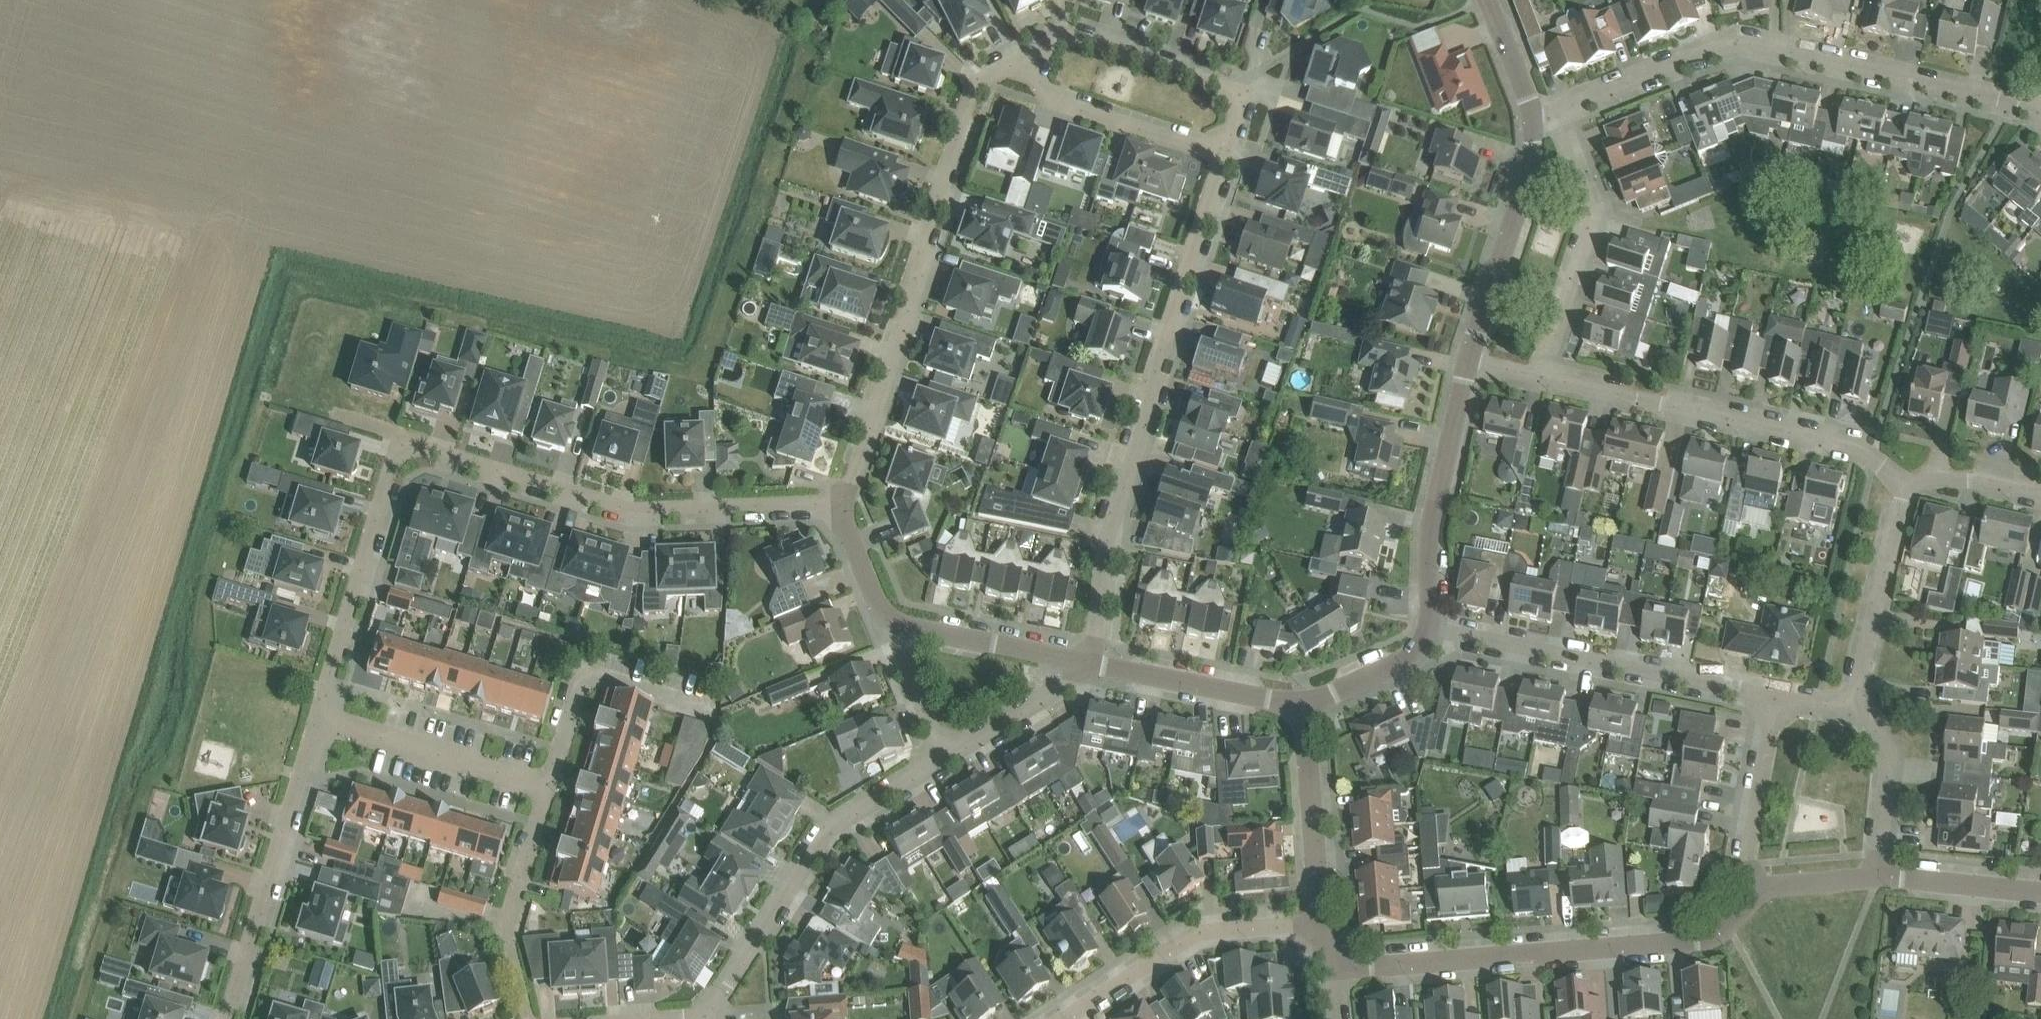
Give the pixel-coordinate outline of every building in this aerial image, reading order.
[(846,8),(859,22),(879,3),(876,0),(851,0),(844,6),(846,8)] [(900,21),(910,11),(899,0),(879,0),(900,21)] [(926,10),(939,24),(940,23),(947,19),(960,43),(986,30),(982,21),(990,17),(981,0),(952,0),(941,5),(939,0),(934,0),(923,5),(923,6),(926,10)] [(1017,14),(1044,0),(1009,0),(1017,14)] [(1149,6),(1156,19),(1165,22),(1178,15),(1183,0),(1151,0),(1149,6)] [(1229,0),(1195,0),(1190,17),(1203,22),(1199,33),(1232,44),(1243,11),(1227,6),(1229,0)] [(1266,17),(1298,27),(1326,10),(1320,0),(1272,0),(1266,17)] [(1612,9),(1622,34),(1633,30),(1635,35),(1639,45),(1649,41),(1669,34),(1657,1),(1646,5),(1644,0),(1634,0),(1612,9)] [(1657,1),(1669,34),(1690,26),(1700,22),(1696,11),(1707,6),(1706,0),(1658,0),(1657,1)] [(1724,10),(1743,6),(1744,10),(1753,8),(1754,13),(1770,9),(1768,0),(1722,0),(1724,10)] [(1833,12),(1847,15),(1851,0),(1799,0),(1796,15),(1831,23),(1833,12)] [(1917,20),(1920,5),(1902,1),(1902,0),(1870,0),(1863,30),(1894,37),(1894,35),(1912,39),(1917,20)] [(1530,2),(1515,8),(1517,12),(1524,31),(1539,26),(1530,2)] [(2001,10),(1981,5),(1975,4),(1972,19),(1946,13),(1938,47),(1974,56),(1978,38),(1993,41),(2001,10)] [(1568,17),(1567,18),(1586,66),(1617,54),(1612,43),(1611,39),(1622,34),(1612,9),(1581,21),(1578,14),(1574,10),(1569,12),(1568,17)] [(1547,34),(1528,41),(1529,42),(1537,63),(1538,66),(1540,71),(1551,67),(1556,78),(1566,74),(1586,66),(1567,18),(1564,19),(1561,21),(1559,24),(1558,26),(1559,30),(1547,34)] [(901,83),(913,87),(932,93),(943,61),(920,54),(923,45),(905,39),(892,79),(901,82),(901,83)] [(1324,109),(1350,118),(1371,125),(1374,116),(1352,109),(1355,101),(1351,100),(1358,79),(1370,71),(1361,49),(1341,42),(1316,57),(1315,57),(1311,70),(1305,86),(1329,94),(1324,109)] [(1465,113),(1470,112),(1488,104),(1475,71),(1462,76),(1454,57),(1447,60),(1442,47),(1418,57),(1440,112),(1462,103),(1465,113)] [(898,94),(879,88),(856,81),(849,104),(872,111),(869,118),(877,121),(872,137),(914,150),(924,118),(913,114),(917,101),(898,94)] [(1760,128),(1757,96),(1757,94),(1738,101),(1731,84),(1711,92),(1729,138),(1739,134),(1737,129),(1747,125),(1750,134),(1757,136),(1760,128)] [(1789,143),(1801,92),(1779,87),(1776,100),(1757,96),(1760,128),(1757,136),(1768,138),(1770,130),(1779,132),(1778,135),(1782,142),(1789,143)] [(1719,142),(1729,138),(1711,92),(1691,100),(1697,117),(1686,121),(1699,154),(1720,146),(1719,142)] [(1822,97),(1801,92),(1789,143),(1822,151),(1824,142),(1830,113),(1819,110),(1822,97)] [(1859,141),(1866,107),(1845,102),(1842,116),(1830,113),(1824,142),(1846,147),(1848,139),(1859,141)] [(1313,106),(1308,119),(1301,117),(1298,128),(1292,126),(1285,147),(1325,160),(1333,136),(1343,139),(1346,130),(1367,137),(1371,127),(1371,125),(1350,118),(1324,109),(1313,106)] [(1371,125),(1371,127),(1385,132),(1392,112),(1377,107),(1374,116),(1371,125)] [(1889,157),(1895,134),(1883,131),(1888,112),(1866,107),(1859,141),(1869,144),(1868,152),(1889,157)] [(996,131),(990,151),(1019,160),(1013,179),(1013,181),(1014,181),(1014,180),(1019,181),(1022,182),(1031,185),(1033,186),(1044,151),(1032,147),(1037,134),(1038,129),(1032,127),(1034,121),(1020,116),(1019,113),(1012,110),(1009,112),(1006,111),(999,132),(996,131)] [(1614,139),(1603,143),(1607,154),(1615,174),(1666,154),(1664,148),(1656,145),(1652,147),(1644,127),(1650,125),(1645,113),(1615,124),(1619,137),(1614,139)] [(1919,179),(1932,122),(1911,117),(1907,137),(1895,134),(1889,157),(1909,162),(1908,167),(1913,178),(1919,179)] [(1942,175),(1955,178),(1956,178),(1962,147),(1950,145),(1953,127),(1932,122),(1919,179),(1926,181),(1935,173),(1936,168),(1943,169),(1942,175)] [(811,133),(809,129),(804,127),(799,129),(796,135),(798,140),(804,142),(809,139),(811,133)] [(1473,143),(1454,137),(1437,131),(1429,154),(1438,157),(1434,171),(1472,184),(1478,167),(1475,166),(1477,158),(1469,156),(1473,143)] [(1053,139),(1043,171),(1056,175),(1067,179),(1070,170),(1090,177),(1095,161),(1102,142),(1070,132),(1066,143),(1053,139)] [(899,158),(862,146),(846,140),(837,167),(856,174),(854,180),(863,183),(859,195),(887,204),(889,200),(897,203),(906,175),(895,171),(899,158)] [(1103,177),(1096,199),(1113,204),(1114,200),(1136,207),(1140,193),(1153,155),(1128,147),(1120,170),(1108,166),(1110,159),(1109,158),(1103,177)] [(1364,147),(1359,164),(1372,168),(1373,168),(1378,152),(1364,147)] [(2040,164),(2040,156),(2036,152),(2033,157),(2024,149),(2017,158),(2007,150),(1987,175),(1997,184),(2002,178),(2019,191),(2040,164)] [(1666,154),(1615,174),(1623,194),(1627,204),(1635,201),(1640,213),(1661,205),(1672,200),(1660,168),(1665,166),(1668,159),(1666,154)] [(1153,155),(1140,193),(1159,200),(1178,205),(1182,193),(1186,179),(1185,179),(1185,180),(1174,176),(1176,173),(1174,172),(1176,167),(1170,165),(1171,161),(1153,155)] [(1330,174),(1301,165),(1282,158),(1278,170),(1266,166),(1257,196),(1268,200),(1267,204),(1296,214),(1305,186),(1324,193),(1330,174)] [(2019,191),(2020,192),(2012,202),(2024,211),(2027,207),(2031,211),(2027,215),(2029,226),(2033,230),(2040,220),(2040,164),(2019,191)] [(1746,182),(1759,177),(1754,167),(1742,172),(1746,182)] [(1372,168),(1370,176),(1413,189),(1416,182),(1376,169),(1373,168),(1372,168)] [(1341,170),(1338,177),(1351,181),(1353,174),(1341,170)] [(1812,189),(1825,193),(1829,178),(1816,175),(1812,189)] [(1731,188),(1730,187),(1726,176),(1714,181),(1719,193),(1731,188)] [(1005,205),(1023,211),(1031,185),(1022,182),(1019,192),(1011,189),(1007,204),(1005,204),(1005,205)] [(1714,194),(1714,193),(1710,183),(1694,189),(1698,201),(1714,194)] [(1879,205),(1882,193),(1861,188),(1858,200),(1879,205)] [(1898,211),(1899,209),(1902,198),(1882,193),(1879,205),(1879,206),(1898,211)] [(1457,204),(1438,198),(1425,194),(1420,211),(1417,210),(1411,217),(1407,225),(1404,233),(1403,243),(1404,251),(1426,258),(1430,246),(1450,253),(1458,227),(1454,226),(1456,218),(1453,217),(1457,204)] [(968,216),(960,239),(969,242),(967,248),(986,254),(1002,259),(1010,233),(1031,240),(1060,250),(1066,231),(1043,224),(1044,218),(1023,211),(1005,205),(986,199),(982,214),(975,212),(973,218),(968,216)] [(867,210),(848,204),(835,200),(828,222),(839,226),(831,249),(877,264),(888,230),(863,222),(867,210)] [(1914,206),(1912,213),(1940,220),(1943,210),(1928,206),(1927,209),(1914,206)] [(1316,233),(1303,229),(1283,222),(1280,234),(1248,223),(1237,257),(1282,272),(1292,241),(1311,247),(1311,248),(1316,233)] [(1156,236),(1137,230),(1129,227),(1123,243),(1140,250),(1150,253),(1156,236)] [(1664,241),(1655,239),(1636,232),(1632,247),(1615,242),(1608,265),(1641,276),(1642,275),(1643,276),(1644,275),(1648,261),(1657,264),(1664,241)] [(1322,273),(1334,239),(1334,238),(1316,233),(1311,248),(1311,247),(1304,267),(1322,273)] [(2016,251),(2016,252),(2023,243),(2014,235),(2007,244),(2000,252),(2009,259),(2016,251)] [(1140,250),(1123,243),(1111,239),(1100,273),(1108,275),(1103,290),(1138,302),(1148,272),(1134,268),(1140,250)] [(1701,243),(1698,257),(1708,259),(1711,248),(1712,245),(1701,243)] [(2024,258),(2016,252),(2016,251),(2009,259),(2018,266),(2024,258)] [(816,257),(801,302),(847,318),(866,324),(876,290),(848,281),(852,269),(833,263),(816,257)] [(1426,274),(1407,267),(1397,264),(1391,284),(1394,285),(1382,322),(1423,335),(1435,297),(1420,293),(1426,274)] [(755,267),(753,275),(770,281),(773,273),(755,267)] [(1022,283),(1001,276),(982,270),(977,285),(956,278),(947,308),(957,312),(966,315),(971,317),(980,319),(984,305),(996,309),(999,299),(1011,303),(1013,298),(1017,299),(1022,283)] [(1290,288),(1256,276),(1237,270),(1233,283),(1221,279),(1210,312),(1256,327),(1265,299),(1284,305),(1290,288)] [(1647,319),(1659,281),(1644,275),(1643,276),(1642,275),(1641,276),(1637,291),(1603,280),(1596,304),(1606,307),(1647,319)] [(1054,280),(1052,287),(1064,290),(1066,283),(1054,280)] [(1696,305),(1700,293),(1669,284),(1666,295),(1696,305)] [(1339,289),(1325,285),(1319,302),(1333,307),(1339,289)] [(1049,291),(1044,304),(1056,309),(1061,295),(1049,291)] [(1111,307),(1092,301),(1082,298),(1074,322),(1093,328),(1085,353),(1099,358),(1118,364),(1120,359),(1124,360),(1129,344),(1125,343),(1130,328),(1107,320),(1111,307)] [(1884,302),(1884,303),(1880,317),(1904,323),(1908,308),(1884,302)] [(1933,313),(1944,316),(1947,304),(1935,302),(1933,313)] [(1699,303),(1695,318),(1707,321),(1710,306),(1699,303)] [(1640,343),(1647,319),(1606,307),(1602,322),(1591,318),(1583,342),(1619,353),(1624,338),(1640,343)] [(957,312),(954,321),(969,326),(971,317),(966,315),(957,312)] [(830,325),(811,318),(797,314),(791,333),(789,341),(808,347),(801,366),(847,381),(858,348),(826,338),(830,325)] [(1931,314),(1926,335),(1950,340),(1955,319),(1931,314)] [(1019,315),(1013,341),(1028,345),(1035,319),(1019,315)] [(1695,318),(1692,331),(1705,334),(1697,367),(1721,372),(1725,355),(1724,355),(1729,336),(1714,332),(1716,323),(1707,321),(1695,318)] [(1765,344),(1764,347),(1765,347),(1777,350),(1770,383),(1793,389),(1794,389),(1796,378),(1801,356),(1804,343),(1806,332),(1805,332),(1807,326),(1772,318),(1768,335),(1767,335),(1767,334),(1764,344),(1765,344)] [(1729,336),(1724,355),(1725,355),(1737,358),(1733,375),(1757,380),(1758,380),(1765,347),(1764,347),(1765,344),(1764,344),(1750,341),(1754,324),(1733,319),(1729,336)] [(1253,338),(1227,330),(1207,323),(1206,324),(1218,328),(1212,347),(1200,343),(1192,369),(1214,376),(1216,370),(1240,378),(1246,358),(1238,355),(1244,336),(1252,339),(1253,338)] [(1313,324),(1310,334),(1354,345),(1357,334),(1313,324)] [(407,392),(424,334),(393,325),(387,345),(380,344),(378,352),(364,348),(352,388),(388,399),(391,387),(407,392)] [(997,341),(979,336),(960,329),(956,343),(937,337),(934,347),(927,369),(961,380),(967,364),(974,366),(977,357),(990,361),(997,341)] [(431,351),(436,334),(426,331),(420,351),(427,353),(431,351)] [(479,366),(488,337),(468,332),(460,360),(479,366)] [(1288,332),(1283,348),(1296,352),(1301,337),(1288,332)] [(1801,356),(1796,378),(1808,381),(1806,391),(1830,397),(1834,380),(1833,380),(1841,344),(1818,339),(1819,335),(1806,332),(1804,343),(1801,356)] [(1841,344),(1833,380),(1834,380),(1846,383),(1842,399),(1846,400),(1849,405),(1853,402),(1866,405),(1872,380),(1877,377),(1874,372),(1875,369),(1859,365),(1864,344),(1844,340),(1842,339),(1841,344)] [(1364,340),(1359,365),(1375,369),(1373,380),(1370,394),(1377,395),(1375,404),(1405,411),(1407,402),(1412,380),(1416,381),(1419,366),(1389,359),(1392,346),(1372,342),(1364,340)] [(1965,379),(1972,346),(1956,342),(1948,375),(1965,379)] [(1031,349),(1028,358),(1050,365),(1053,356),(1031,349)] [(1282,350),(1278,361),(1289,365),(1293,354),(1282,350)] [(1077,363),(1053,356),(1050,365),(1045,381),(1055,384),(1049,403),(1074,412),(1072,416),(1086,421),(1087,416),(1100,420),(1109,391),(1072,379),(1077,363)] [(523,437),(545,362),(531,358),(521,389),(488,379),(474,425),(494,431),(493,433),(492,433),(492,434),(507,439),(507,437),(508,435),(509,435),(510,433),(523,437)] [(595,411),(603,384),(609,366),(595,362),(582,407),(595,411)] [(453,412),(467,367),(454,363),(451,373),(435,367),(429,386),(422,384),(415,407),(438,414),(440,408),(453,412)] [(1275,386),(1282,368),(1269,364),(1263,382),(1275,386)] [(1913,400),(1909,415),(1939,422),(1943,402),(1948,383),(1949,378),(1920,371),(1916,385),(1913,400)] [(817,384),(798,378),(783,373),(775,399),(789,403),(787,408),(792,410),(787,424),(821,435),(831,407),(812,401),(817,384)] [(990,402),(1005,405),(1010,378),(996,375),(990,402)] [(650,378),(644,397),(662,402),(667,383),(650,378)] [(2023,420),(2027,401),(2030,388),(1997,381),(1993,397),(1974,393),(1967,424),(1973,426),(1986,429),(1988,433),(2003,436),(2007,417),(2023,420)] [(1906,383),(1902,398),(1913,400),(1916,385),(1906,383)] [(978,398),(966,394),(947,388),(943,402),(919,394),(914,408),(911,408),(912,405),(911,405),(904,427),(908,428),(907,430),(943,442),(951,419),(962,423),(964,418),(970,420),(970,421),(971,421),(978,398)] [(1242,403),(1229,398),(1210,392),(1206,403),(1191,398),(1186,414),(1188,415),(1186,421),(1184,420),(1183,421),(1224,434),(1228,420),(1236,421),(1242,403)] [(1314,398),(1309,419),(1346,427),(1347,426),(1364,430),(1356,465),(1375,470),(1373,480),(1388,484),(1391,473),(1395,474),(1402,442),(1376,437),(1379,423),(1362,419),(1364,409),(1314,398)] [(1528,466),(1530,456),(1534,436),(1522,433),(1527,408),(1494,400),(1486,434),(1507,439),(1503,460),(1509,462),(1504,464),(1502,467),(1499,471),(1499,475),(1501,480),(1504,483),(1509,483),(1513,483),(1516,482),(1519,480),(1523,485),(1525,476),(1528,466)] [(578,405),(563,401),(560,413),(537,406),(531,424),(539,426),(534,442),(537,443),(537,446),(550,450),(553,448),(565,452),(567,442),(571,443),(575,430),(571,429),(578,405)] [(607,414),(603,427),(593,460),(606,464),(606,465),(616,468),(616,467),(630,471),(639,439),(651,443),(661,410),(638,403),(633,422),(607,414)] [(1580,453),(1583,439),(1588,419),(1574,416),(1574,413),(1552,408),(1541,459),(1557,463),(1561,449),(1580,453)] [(355,463),(359,448),(328,438),(332,424),(298,414),(292,435),(313,441),(310,450),(319,453),(314,469),(350,479),(351,475),(353,475),(354,475),(355,474),(356,473),(357,472),(357,471),(358,470),(358,469),(358,468),(358,467),(357,466),(356,464),(355,463)] [(716,463),(715,414),(699,414),(700,424),(684,424),(684,430),(667,430),(669,472),(672,472),(675,476),(683,476),(685,472),(703,471),(702,463),(716,463)] [(2040,417),(2033,451),(2040,453),(2040,417)] [(1223,436),(1224,434),(1183,421),(1176,444),(1195,450),(1192,462),(1218,470),(1224,452),(1217,448),(1221,435),(1223,436)] [(1037,422),(1032,438),(1051,444),(1048,455),(1045,454),(1041,456),(1039,465),(1041,468),(1043,469),(1042,472),(1084,485),(1089,470),(1085,464),(1088,455),(1067,448),(1072,433),(1053,427),(1037,422)] [(1611,437),(1597,433),(1590,462),(1606,465),(1605,471),(1628,477),(1630,466),(1639,427),(1615,422),(1611,437)] [(811,467),(821,435),(787,424),(782,440),(772,440),(767,455),(775,461),(773,469),(795,468),(796,463),(811,467)] [(1655,472),(1659,452),(1664,433),(1639,427),(1630,466),(1655,472)] [(1722,486),(1723,480),(1728,460),(1727,460),(1727,458),(1725,457),(1726,450),(1709,446),(1710,443),(1693,440),(1685,477),(1687,478),(1682,500),(1696,503),(1699,490),(1704,491),(1706,482),(1722,486)] [(718,472),(738,472),(740,472),(739,446),(717,446),(718,472)] [(980,451),(976,464),(988,468),(992,455),(980,451)] [(934,464),(918,459),(900,453),(888,487),(898,490),(895,501),(899,511),(894,514),(904,538),(928,528),(918,504),(913,506),(911,500),(912,495),(922,498),(934,464)] [(1732,492),(1725,521),(1741,525),(1744,508),(1774,515),(1779,493),(1783,473),(1779,472),(1782,460),(1754,454),(1750,473),(1746,491),(1745,495),(1732,492)] [(1584,489),(1590,462),(1574,458),(1567,489),(1562,509),(1569,511),(1567,524),(1576,527),(1584,489)] [(1590,462),(1584,489),(1600,493),(1605,471),(1606,465),(1590,462)] [(1372,479),(1374,471),(1354,465),(1352,474),(1372,479)] [(1235,480),(1212,472),(1193,466),(1189,478),(1167,470),(1159,497),(1204,512),(1212,489),(1230,495),(1235,480)] [(1254,484),(1258,471),(1247,467),(1242,480),(1254,484)] [(1836,509),(1843,478),(1812,470),(1806,498),(1792,494),(1786,519),(1831,529),(1835,509),(1836,509)] [(1307,475),(1292,471),(1289,482),(1304,485),(1307,475)] [(988,489),(979,516),(1044,528),(1046,523),(1051,507),(1070,512),(1070,511),(1072,504),(1079,500),(1084,485),(1042,472),(1037,487),(1033,499),(1014,493),(1013,497),(1010,505),(991,499),(994,491),(988,489)] [(335,489),(283,474),(279,489),(297,494),(293,508),(297,509),(292,525),(315,532),(314,534),(328,538),(329,536),(333,537),(333,535),(335,536),(339,523),(337,522),(340,511),(336,509),(337,505),(331,503),(335,489)] [(1525,476),(1523,485),(1517,513),(1542,518),(1544,507),(1531,505),(1537,479),(1525,476)] [(1654,476),(1646,511),(1665,516),(1667,506),(1673,481),(1654,476)] [(1339,515),(1343,496),(1309,489),(1305,507),(1339,515)] [(437,539),(448,500),(447,500),(447,501),(423,494),(421,498),(419,497),(415,511),(417,511),(411,532),(421,535),(411,568),(427,572),(437,539)] [(468,502),(456,498),(451,497),(450,501),(448,500),(437,539),(460,546),(457,555),(472,560),(478,538),(483,521),(470,517),(473,507),(467,506),(468,502)] [(1204,513),(1204,512),(1159,497),(1152,516),(1155,517),(1153,525),(1170,530),(1169,537),(1165,537),(1162,552),(1191,558),(1194,541),(1190,541),(1200,511),(1204,513)] [(1665,516),(1660,538),(1678,542),(1685,510),(1667,506),(1665,516)] [(1954,538),(1957,526),(1952,524),(1954,515),(1928,509),(1924,526),(1919,525),(1911,559),(1946,568),(1950,551),(1963,554),(1966,541),(1954,538)] [(2025,554),(2028,540),(2033,521),(1989,511),(1981,545),(2025,554)] [(1384,522),(1365,517),(1349,513),(1339,555),(1354,559),(1355,559),(1363,561),(1375,563),(1384,522)] [(1515,516),(1500,513),(1497,528),(1512,531),(1515,516)] [(513,563),(526,519),(519,517),(513,516),(508,515),(508,518),(499,515),(491,542),(478,538),(472,560),(469,570),(489,576),(493,562),(499,564),(501,559),(513,563)] [(1517,517),(1515,529),(1524,531),(1527,528),(1529,520),(1517,517)] [(542,528),(543,525),(539,524),(533,521),(526,519),(513,563),(524,566),(523,571),(530,573),(526,587),(545,593),(555,561),(542,557),(550,531),(542,528)] [(1271,537),(1260,521),(1245,531),(1241,544),(1255,548),(1271,537)] [(991,525),(988,539),(1005,542),(1008,528),(991,525)] [(954,588),(965,533),(960,532),(947,548),(937,546),(931,579),(939,581),(938,585),(954,588)] [(977,554),(970,534),(965,533),(954,588),(970,591),(971,587),(979,589),(985,555),(977,554)] [(589,585),(601,546),(593,543),(592,539),(581,536),(578,539),(574,538),(566,564),(555,561),(545,593),(561,598),(563,591),(567,593),(575,589),(577,582),(589,585)] [(305,547),(273,538),(261,578),(276,582),(275,584),(315,596),(316,593),(320,594),(324,580),(320,579),(323,567),(301,561),(305,547)] [(1475,550),(1467,549),(1463,567),(1466,568),(1462,591),(1465,591),(1463,606),(1486,610),(1491,582),(1503,584),(1504,580),(1508,557),(1509,553),(1511,545),(1477,538),(1475,550)] [(919,545),(923,555),(935,550),(931,540),(919,545)] [(1001,597),(1012,543),(1007,542),(994,557),(985,555),(979,589),(986,590),(986,594),(1001,597)] [(775,620),(792,613),(810,605),(801,582),(823,573),(811,544),(807,545),(806,543),(795,548),(796,550),(792,552),(789,543),(766,552),(781,589),(777,590),(770,608),(775,620)] [(1024,563),(1017,544),(1012,543),(1001,597),(1017,601),(1018,596),(1026,598),(1032,565),(1024,563)] [(601,546),(589,585),(602,589),(600,596),(604,604),(611,606),(609,612),(627,617),(631,603),(634,582),(620,579),(628,554),(624,553),(624,549),(612,545),(610,548),(601,546)] [(912,559),(923,555),(919,545),(908,549),(912,559)] [(685,548),(687,593),(700,593),(701,597),(705,597),(706,612),(722,611),(724,573),(718,573),(714,568),(713,551),(702,551),(702,547),(685,548)] [(674,593),(687,593),(685,548),(669,549),(669,553),(658,553),(658,570),(655,575),(648,575),(648,585),(645,586),(643,600),(644,614),(665,614),(667,598),(674,598),(674,593)] [(1680,551),(1676,550),(1669,549),(1666,561),(1677,563),(1680,551)] [(1220,550),(1217,563),(1236,567),(1239,554),(1220,550)] [(1048,607),(1059,552),(1054,551),(1041,566),(1032,565),(1026,598),(1033,600),(1033,604),(1048,607)] [(1682,551),(1678,568),(1693,571),(1696,554),(1682,551)] [(1065,606),(1073,607),(1080,574),(1071,572),(1064,553),(1059,552),(1048,607),(1064,610),(1065,606)] [(1526,581),(1528,573),(1529,568),(1528,564),(1523,558),(1519,555),(1509,553),(1508,557),(1504,580),(1516,582),(1509,615),(1530,619),(1537,583),(1526,581)] [(1589,557),(1577,555),(1575,566),(1570,593),(1582,595),(1575,627),(1596,632),(1603,596),(1593,594),(1595,587),(1595,584),(1589,569),(1587,568),(1589,557)] [(1146,556),(1143,567),(1156,570),(1158,559),(1146,556)] [(1354,559),(1352,569),(1361,571),(1363,561),(1355,559),(1354,559)] [(1713,559),(1709,577),(1728,580),(1731,562),(1713,559)] [(1313,561),(1310,573),(1338,579),(1340,567),(1313,561)] [(1570,593),(1575,566),(1560,562),(1552,572),(1549,586),(1537,583),(1530,619),(1551,623),(1555,603),(1558,590),(1570,593)] [(425,577),(401,570),(400,569),(395,586),(420,593),(425,577)] [(1156,628),(1166,573),(1161,572),(1148,587),(1139,586),(1132,619),(1141,621),(1140,625),(1156,628)] [(1178,593),(1171,574),(1166,573),(1156,628),(1171,631),(1172,627),(1180,628),(1186,595),(1178,593)] [(2021,623),(2031,579),(2031,576),(2015,573),(2007,607),(2004,623),(2020,625),(2021,623)] [(1369,583),(1350,579),(1342,577),(1337,600),(1311,616),(1309,612),(1308,612),(1329,647),(1351,633),(1350,633),(1360,627),(1364,606),(1365,606),(1369,583)] [(2039,615),(2040,605),(2040,581),(2031,579),(2021,623),(2033,626),(2036,614),(2039,615)] [(219,580),(213,601),(227,605),(229,600),(260,609),(261,608),(275,612),(279,598),(276,597),(264,594),(232,584),(219,580)] [(1202,637),(1213,582),(1208,582),(1195,597),(1186,595),(1180,628),(1188,630),(1187,634),(1202,637)] [(1225,603),(1218,584),(1213,582),(1202,637),(1218,640),(1219,636),(1227,638),(1234,604),(1225,603)] [(1638,595),(1626,593),(1627,589),(1605,585),(1603,596),(1596,632),(1618,636),(1624,604),(1636,606),(1638,595)] [(266,586),(264,594),(276,597),(278,590),(266,586)] [(463,589),(459,603),(478,609),(482,595),(463,589)] [(410,613),(411,609),(414,599),(414,598),(391,591),(387,606),(410,613)] [(1956,597),(1934,592),(1930,608),(1953,613),(1956,597)] [(1662,645),(1669,609),(1659,607),(1660,600),(1638,595),(1636,606),(1647,608),(1641,641),(1662,645)] [(432,616),(436,604),(420,599),(419,601),(414,599),(411,609),(432,616)] [(436,604),(432,616),(449,621),(453,609),(436,604)] [(1683,649),(1690,617),(1702,619),(1704,608),(1681,604),(1680,611),(1669,609),(1662,645),(1683,649)] [(260,609),(256,623),(270,627),(265,643),(267,643),(265,648),(280,652),(281,648),(298,653),(299,650),(303,651),(308,635),(304,634),(307,622),(275,612),(261,608),(260,609)] [(466,608),(461,622),(475,627),(480,612),(466,608)] [(1804,616),(1785,612),(1767,608),(1762,636),(1757,635),(1754,629),(1729,624),(1724,650),(1758,657),(1757,659),(1794,667),(1800,639),(1805,640),(1809,622),(1803,621),(1804,616)] [(529,609),(525,622),(531,623),(531,625),(535,626),(535,625),(539,612),(529,609)] [(839,613),(832,616),(817,622),(811,609),(793,617),(780,622),(790,646),(806,639),(814,660),(852,645),(839,613)] [(481,612),(476,628),(492,633),(497,616),(481,612)] [(1329,647),(1308,612),(1282,629),(1268,625),(1259,622),(1252,648),(1274,654),(1277,646),(1287,649),(1290,653),(1299,647),(1305,656),(1326,643),(1329,647)] [(725,635),(751,634),(750,613),(724,614),(725,635)] [(579,620),(569,617),(564,633),(574,636),(579,620)] [(584,639),(589,623),(579,620),(574,636),(584,639)] [(644,620),(634,620),(635,632),(645,632),(644,620)] [(2020,625),(2004,623),(1985,621),(1984,637),(2018,641),(2019,638),(2024,638),(2025,629),(2019,628),(2020,625)] [(503,625),(499,637),(511,640),(514,628),(503,625)] [(523,631),(521,639),(532,642),(535,634),(523,631)] [(1984,640),(1970,638),(1950,636),(1949,643),(1941,642),(1939,653),(1938,653),(1937,662),(1999,668),(2002,645),(1984,643),(1984,640)] [(400,645),(379,638),(378,637),(367,672),(369,673),(369,672),(390,678),(400,645)] [(547,637),(542,653),(556,658),(561,641),(547,637)] [(412,685),(422,651),(400,645),(390,678),(412,685)] [(433,692),(444,657),(422,651),(412,685),(426,689),(426,690),(433,692)] [(456,695),(467,661),(444,654),(444,657),(433,692),(441,695),(442,690),(456,695)] [(477,705),(488,671),(489,668),(467,661),(456,695),(471,699),(469,703),(477,705)] [(1998,687),(1999,668),(1937,662),(1936,670),(1938,670),(1936,681),(1945,682),(1944,689),(1962,691),(1961,702),(1987,705),(1988,693),(1989,686),(1998,687)] [(882,697),(873,676),(869,666),(831,681),(831,682),(818,688),(821,696),(835,691),(844,713),(882,697)] [(1472,709),(1479,674),(1458,670),(1451,705),(1472,709)] [(500,711),(510,677),(488,671),(477,705),(485,708),(485,707),(500,711)] [(1494,711),(1497,698),(1501,678),(1479,674),(1472,709),(1470,724),(1481,727),(1482,719),(1504,724),(1506,713),(1494,711)] [(522,717),(532,684),(510,677),(500,711),(522,717)] [(804,677),(767,692),(773,707),(810,692),(804,677)] [(1536,734),(1545,687),(1524,683),(1520,702),(1518,715),(1506,713),(1504,724),(1502,732),(1518,735),(1525,732),(1536,734)] [(532,684),(522,717),(542,724),(543,725),(554,689),(553,689),(552,690),(532,684)] [(737,685),(725,694),(732,704),(745,695),(737,685)] [(1572,726),(1576,707),(1564,705),(1567,691),(1545,687),(1536,734),(1535,742),(1568,748),(1569,740),(1571,733),(1572,726)] [(589,756),(635,769),(654,706),(655,705),(608,691),(607,694),(603,692),(600,705),(603,706),(601,716),(599,715),(594,732),(595,733),(589,756)] [(1617,701),(1596,697),(1590,729),(1572,726),(1571,733),(1569,740),(1568,748),(1580,751),(1587,746),(1597,739),(1598,734),(1610,736),(1617,701)] [(2025,714),(2028,715),(2038,716),(2039,707),(2040,707),(2040,701),(2027,699),(2025,714)] [(1103,752),(1112,708),(1095,700),(1092,705),(1089,705),(1086,722),(1074,719),(1069,745),(1080,747),(1103,752)] [(1632,737),(1634,725),(1638,705),(1617,701),(1610,736),(1606,754),(1621,757),(1623,747),(1642,750),(1644,740),(1632,737)] [(1671,704),(1655,702),(1653,714),(1669,716),(1671,704)] [(1138,759),(1143,731),(1131,729),(1134,713),(1131,713),(1131,707),(1112,708),(1103,752),(1138,759)] [(1439,707),(1436,723),(1448,725),(1451,709),(1439,707)] [(1426,760),(1431,735),(1435,715),(1424,720),(1422,717),(1405,725),(1399,710),(1389,714),(1386,708),(1383,709),(1384,711),(1376,715),(1376,716),(1353,727),(1369,761),(1412,741),(1420,759),(1426,760)] [(2038,716),(2028,715),(2025,714),(2002,712),(2000,730),(2038,734),(2040,716),(2038,716)] [(1174,753),(1180,721),(1164,713),(1161,719),(1158,718),(1155,734),(1143,731),(1138,759),(1149,761),(1152,749),(1174,753)] [(1717,719),(1682,713),(1678,733),(1682,734),(1680,741),(1670,739),(1668,753),(1686,756),(1721,762),(1725,740),(1713,738),(1717,719)] [(865,764),(870,762),(903,749),(891,721),(870,730),(865,717),(846,725),(833,730),(842,754),(858,747),(865,764)] [(682,788),(703,754),(712,726),(685,718),(665,783),(682,788)] [(1986,722),(1969,720),(1949,718),(1947,740),(1983,744),(1986,722)] [(1217,779),(1216,758),(1214,741),(1199,743),(1203,727),(1199,726),(1199,720),(1180,721),(1174,753),(1171,771),(1210,778),(1217,779)] [(1069,745),(1065,748),(1053,756),(1043,738),(1040,740),(1036,736),(1023,749),(1040,777),(1051,770),(1058,780),(1059,779),(1067,792),(1083,782),(1075,770),(1076,769),(1080,747),(1069,745)] [(2008,747),(1983,744),(1947,740),(1945,762),(1965,764),(1963,776),(1991,779),(1993,761),(2006,762),(2008,747)] [(720,741),(713,752),(721,757),(728,746),(720,741)] [(1274,741),(1227,744),(1228,757),(1216,758),(1217,779),(1218,790),(1220,806),(1221,828),(1231,828),(1235,827),(1233,808),(1248,807),(1247,792),(1278,789),(1277,777),(1274,741)] [(1017,807),(1034,796),(1047,788),(1040,777),(1023,749),(1005,755),(1007,761),(1004,762),(1012,776),(1002,782),(1017,807)] [(1493,771),(1496,754),(1481,751),(1478,768),(1493,771)] [(569,821),(616,834),(635,769),(589,756),(581,780),(580,780),(575,797),(576,797),(569,821)] [(1718,784),(1721,762),(1686,756),(1683,767),(1676,766),(1672,787),(1662,785),(1659,802),(1680,806),(1698,809),(1703,781),(1718,784)] [(784,757),(769,757),(770,770),(785,770),(784,757)] [(1497,758),(1495,772),(1505,774),(1508,760),(1497,758)] [(793,786),(776,775),(763,768),(749,791),(750,791),(743,802),(787,829),(801,807),(786,797),(793,786)] [(1017,807),(1002,782),(992,789),(983,775),(981,776),(976,772),(963,786),(980,813),(987,824),(1017,807)] [(699,774),(692,786),(696,789),(706,787),(710,781),(699,774)] [(1989,800),(1991,779),(1963,776),(1962,788),(1942,786),(1940,808),(1992,813),(1994,800),(1989,800)] [(1210,778),(1208,788),(1218,790),(1217,779),(1210,778)] [(1631,779),(1617,781),(1619,794),(1633,792),(1631,779)] [(958,843),(968,836),(987,824),(980,813),(963,786),(945,791),(947,797),(944,798),(950,808),(940,814),(958,843)] [(354,790),(354,789),(353,788),(352,790),(352,792),(347,793),(346,797),(349,800),(349,802),(342,824),(344,824),(344,823),(345,823),(339,845),(328,842),(327,844),(323,857),(354,867),(359,851),(365,829),(375,796),(358,791),(355,790),(354,790)] [(1580,820),(1579,788),(1561,789),(1562,821),(1580,820)] [(1105,789),(1093,796),(1100,807),(1111,800),(1105,789)] [(1352,807),(1353,828),(1394,825),(1406,824),(1409,817),(1403,809),(1402,803),(1402,795),(1407,795),(1409,792),(1409,789),(1359,794),(1360,806),(1352,807)] [(241,852),(243,850),(246,841),(245,838),(243,838),(248,821),(242,819),(246,806),(244,806),(241,790),(195,798),(200,824),(208,827),(203,845),(238,856),(239,851),(241,852)] [(1155,792),(1152,804),(1164,806),(1166,794),(1155,792)] [(1087,817),(1096,812),(1100,809),(1090,794),(1077,802),(1087,817)] [(387,836),(398,798),(391,796),(389,800),(375,796),(365,829),(387,836)] [(410,839),(420,806),(406,802),(406,800),(398,798),(387,836),(388,836),(388,833),(410,839)] [(773,852),(787,829),(743,802),(736,814),(735,813),(721,836),(750,854),(757,843),(773,852)] [(1704,857),(1709,828),(1697,826),(1700,810),(1698,810),(1698,809),(1680,806),(1659,802),(1654,802),(1649,828),(1654,829),(1651,848),(1673,851),(1702,857),(1704,857)] [(1101,818),(1105,825),(1118,817),(1109,803),(1100,809),(1096,812),(1100,818),(1101,818)] [(431,849),(442,811),(434,809),(434,810),(420,806),(410,839),(431,846),(430,849),(431,849)] [(924,811),(921,812),(917,808),(904,822),(921,849),(930,844),(933,848),(943,851),(959,876),(973,868),(958,843),(940,814),(930,820),(924,811)] [(1990,833),(1992,813),(1940,808),(1938,829),(1957,831),(1955,849),(1988,853),(1990,833)] [(678,809),(656,843),(678,856),(687,841),(678,835),(690,816),(678,809)] [(453,856),(463,822),(448,818),(450,814),(442,811),(431,849),(453,856)] [(1997,815),(1997,826),(2011,826),(2012,815),(1997,815)] [(1424,871),(1441,870),(1437,816),(1420,818),(1424,871)] [(141,839),(163,846),(167,833),(160,821),(148,818),(141,839)] [(597,898),(616,835),(616,834),(569,821),(562,844),(561,844),(559,853),(556,861),(557,862),(554,871),(550,870),(547,883),(551,884),(550,886),(597,900),(597,899),(597,898)] [(475,862),(485,829),(463,822),(453,856),(475,862)] [(902,861),(921,849),(904,822),(886,827),(888,833),(885,835),(896,853),(886,860),(893,871),(898,879),(909,872),(902,861)] [(1616,822),(1614,832),(1628,834),(1630,824),(1616,822)] [(1114,868),(1127,860),(1105,825),(1092,834),(1114,868)] [(1395,837),(1394,825),(1353,828),(1355,849),(1377,848),(1378,859),(1409,857),(1408,848),(1406,845),(1405,836),(1395,837)] [(1282,836),(1258,837),(1257,826),(1235,827),(1231,828),(1232,845),(1242,848),(1243,860),(1283,857),(1282,836)] [(485,829),(475,862),(496,868),(495,869),(497,869),(507,834),(506,834),(506,835),(485,829)] [(1197,831),(1199,860),(1215,859),(1213,829),(1197,831)] [(1546,866),(1562,866),(1561,830),(1545,830),(1546,866)] [(746,856),(729,845),(718,838),(706,858),(719,866),(712,877),(748,900),(758,884),(755,882),(758,876),(741,865),(746,856)] [(180,851),(163,846),(141,839),(136,858),(174,870),(180,851)] [(654,847),(635,877),(647,884),(659,866),(668,871),(678,856),(656,843),(654,847)] [(1205,882),(1194,865),(1182,846),(1156,862),(1160,869),(1150,876),(1162,895),(1173,888),(1179,898),(1205,882)] [(1624,885),(1622,865),(1621,850),(1597,851),(1598,869),(1571,872),(1574,907),(1610,905),(1608,887),(1624,885)] [(1696,891),(1702,857),(1673,851),(1671,867),(1667,886),(1696,891)] [(1236,894),(1264,892),(1263,880),(1285,878),(1283,857),(1243,860),(1244,872),(1234,876),(1236,894)] [(1357,873),(1359,894),(1399,890),(1398,879),(1411,878),(1409,857),(1378,859),(1379,871),(1357,873)] [(898,879),(893,871),(886,860),(867,872),(851,862),(845,872),(842,870),(836,880),(871,902),(877,893),(885,898),(890,895),(894,901),(907,893),(898,879)] [(1489,913),(1487,893),(1486,878),(1468,879),(1467,866),(1469,867),(1469,865),(1449,862),(1449,863),(1451,863),(1452,880),(1439,881),(1440,897),(1442,917),(1444,916),(1444,920),(1442,920),(1442,921),(1491,917),(1491,916),(1488,916),(1487,913),(1489,913)] [(382,886),(408,894),(411,881),(399,877),(401,868),(387,864),(385,873),(382,886)] [(1055,865),(1042,874),(1054,892),(1054,891),(1067,883),(1055,865)] [(385,873),(362,866),(358,879),(382,886),(385,873)] [(221,876),(194,868),(190,882),(186,881),(177,910),(217,922),(218,920),(222,918),(224,915),(225,911),(225,907),(223,904),(226,892),(217,890),(221,876)] [(382,886),(358,879),(358,880),(333,872),(333,873),(343,876),(339,891),(329,888),(327,893),(316,890),(309,913),(304,912),(303,915),(299,914),(295,928),(299,929),(298,933),(343,946),(348,927),(341,925),(349,896),(378,905),(379,898),(382,886)] [(1552,912),(1550,893),(1548,872),(1509,875),(1509,878),(1510,898),(1515,897),(1516,915),(1552,912)] [(1645,895),(1646,873),(1627,873),(1627,895),(1645,895)] [(1147,915),(1136,899),(1127,885),(1126,885),(1119,874),(1111,879),(1119,890),(1098,904),(1107,917),(1118,934),(1131,926),(1135,933),(1146,926),(1141,919),(1147,915)] [(748,900),(712,877),(705,888),(692,880),(680,899),(691,906),(708,917),(714,908),(731,919),(744,898),(748,900)] [(866,911),(871,902),(836,880),(829,890),(832,892),(825,904),(844,916),(836,927),(870,948),(881,929),(871,922),(874,916),(866,911)] [(946,891),(953,901),(969,891),(962,881),(946,891)] [(1066,920),(1046,932),(1059,953),(1070,969),(1093,954),(1087,945),(1091,942),(1080,924),(1093,916),(1071,881),(1067,883),(1054,891),(1063,904),(1058,907),(1066,920)] [(405,906),(408,894),(382,886),(379,898),(405,906)] [(1003,889),(986,899),(1010,936),(1027,925),(1003,889)] [(460,910),(464,897),(442,890),(438,903),(460,910)] [(1412,923),(1410,905),(1400,902),(1399,890),(1359,894),(1360,915),(1383,913),(1384,925),(1412,923)] [(673,922),(682,927),(685,922),(691,911),(665,895),(656,911),(673,922)] [(483,917),(487,904),(464,897),(460,910),(483,917)] [(402,917),(405,906),(379,898),(378,905),(377,914),(402,917)] [(1665,901),(1647,902),(1648,915),(1666,913),(1665,901)] [(1610,907),(1611,917),(1628,915),(1627,906),(1610,907)] [(1961,960),(1963,944),(1965,924),(1926,920),(1926,916),(1906,914),(1905,930),(1900,929),(1897,954),(1961,960)] [(180,929),(148,919),(140,945),(159,950),(158,956),(154,955),(150,969),(153,971),(152,976),(198,990),(200,981),(204,981),(209,966),(205,964),(208,955),(175,945),(180,929)] [(685,922),(682,927),(673,922),(661,940),(663,941),(675,949),(706,968),(721,944),(704,933),(690,925),(685,922)] [(2034,970),(2036,948),(2039,929),(2001,925),(1996,966),(2034,970)] [(618,962),(617,952),(615,929),(592,931),(593,947),(577,948),(580,994),(597,993),(597,987),(606,987),(604,963),(617,962),(618,962)] [(794,945),(785,959),(790,962),(787,966),(788,988),(810,986),(811,999),(829,997),(839,996),(838,983),(820,984),(819,974),(828,961),(843,970),(858,946),(852,942),(835,932),(827,945),(807,933),(798,948),(794,945)] [(439,959),(456,955),(451,934),(434,938),(439,959)] [(580,994),(577,948),(561,950),(560,936),(523,939),(534,983),(535,982),(531,967),(552,965),(554,990),(563,990),(563,996),(580,994)] [(1049,982),(1038,965),(1030,952),(1029,953),(1020,939),(1006,949),(1000,953),(997,958),(997,965),(1000,971),(999,972),(1019,1002),(1049,982)] [(706,968),(675,949),(663,941),(651,959),(634,960),(633,950),(632,951),(617,952),(618,962),(617,962),(618,982),(620,981),(635,980),(636,992),(654,991),(653,981),(664,980),(666,976),(682,986),(684,982),(693,988),(706,968)] [(863,946),(860,955),(877,961),(880,952),(863,946)] [(371,971),(375,958),(355,951),(351,965),(371,971)] [(1288,991),(1290,991),(1289,972),(1256,974),(1254,956),(1224,959),(1226,979),(1227,989),(1247,987),(1249,1018),(1291,1018),(1288,991)] [(494,1005),(498,1003),(484,970),(471,976),(469,973),(467,971),(464,970),(461,970),(458,971),(452,957),(439,963),(444,1001),(462,999),(469,1016),(482,1010),(484,1014),(496,1009),(494,1005)] [(984,970),(977,960),(954,975),(963,989),(950,998),(958,1010),(955,1012),(960,1018),(986,1018),(995,1013),(984,995),(995,987),(984,970)] [(308,987),(328,991),(333,966),(313,962),(308,987)] [(399,984),(397,962),(381,964),(387,1018),(433,1018),(431,1013),(429,993),(413,995),(411,983),(399,984)] [(927,969),(917,965),(909,962),(909,963),(911,991),(929,989),(927,969)] [(1686,1014),(1701,1013),(1721,1011),(1718,971),(1683,974),(1686,1014)] [(104,974),(101,983),(119,989),(122,979),(104,974)] [(1158,1005),(1167,1018),(1227,1018),(1214,980),(1199,990),(1189,975),(1163,992),(1167,999),(1158,1005)] [(1661,996),(1659,976),(1626,978),(1627,989),(1621,989),(1622,1009),(1623,1018),(1663,1016),(1661,996)] [(2031,977),(2028,1005),(2040,1006),(2040,978),(2031,977)] [(127,981),(123,997),(147,1004),(143,1018),(183,1018),(184,1014),(173,1010),(177,996),(127,981)] [(380,981),(363,982),(365,999),(381,997),(380,981)] [(1556,984),(1558,1004),(1559,1018),(1604,1018),(1602,998),(1589,1000),(1589,990),(1580,990),(1580,982),(1556,984)] [(1523,997),(1522,987),(1489,989),(1492,1018),(1539,1018),(1538,1004),(1524,1005),(1523,997)] [(929,989),(911,991),(908,991),(909,1004),(911,1018),(932,1018),(929,989)] [(1426,1003),(1428,1018),(1481,1018),(1481,1016),(1466,1017),(1466,1014),(1464,994),(1437,996),(1437,1002),(1426,1003)] [(791,1017),(791,1018),(847,1018),(845,1001),(845,996),(839,996),(829,997),(811,999),(809,999),(811,1016),(791,1017)] [(1397,1012),(1395,997),(1367,999),(1368,1007),(1367,1007),(1365,1008),(1364,1009),(1364,1010),(1363,1012),(1362,1014),(1362,1015),(1362,1016),(1363,1018),(1412,1018),(1412,1011),(1397,1012)] [(323,1018),(326,1008),(306,1002),(301,1017),(290,1014),(291,1010),(277,1006),(276,1009),(275,1009),(272,1018),(322,1018),(323,1018)] [(1143,1003),(1128,1013),(1126,1011),(1114,1018),(1115,1018),(1154,1018),(1143,1003)]
